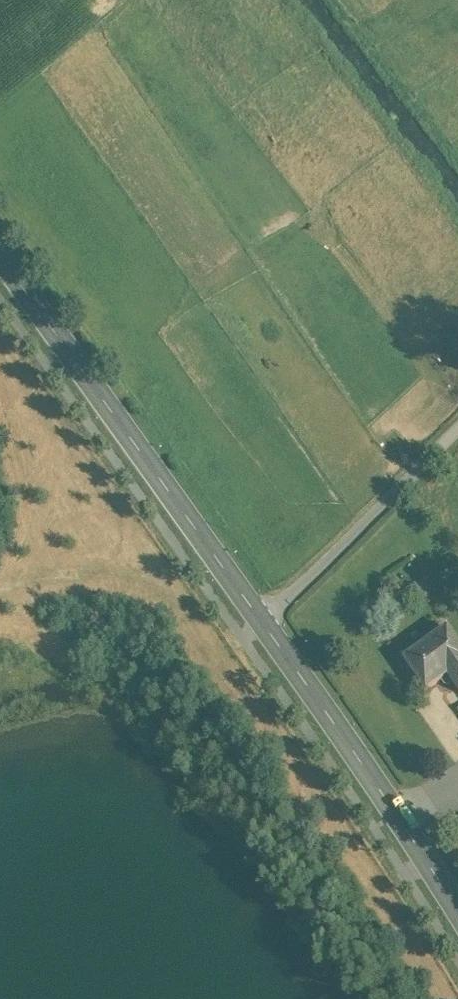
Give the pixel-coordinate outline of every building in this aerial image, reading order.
[(382,682),(442,762),(457,750),(457,677),(433,644),(382,682)]
